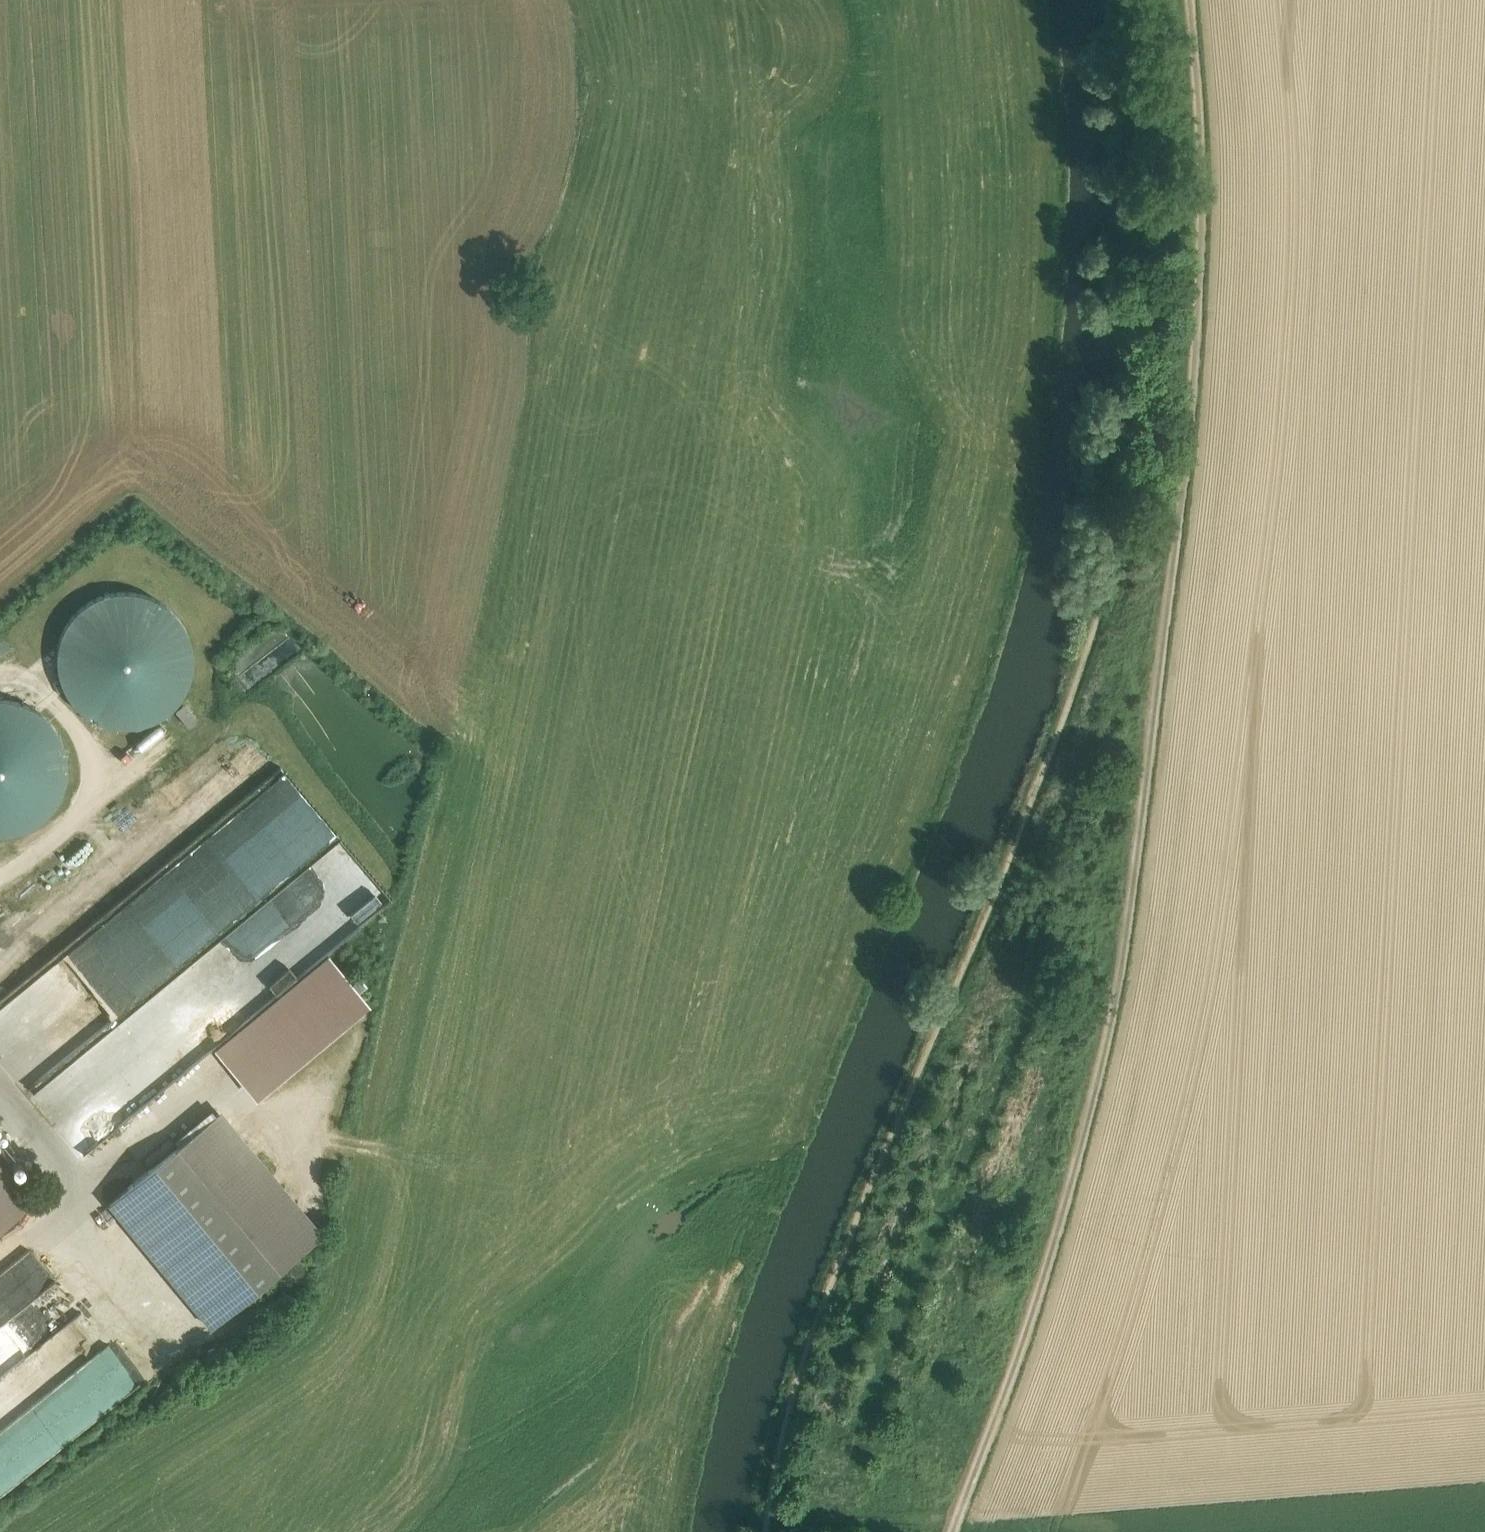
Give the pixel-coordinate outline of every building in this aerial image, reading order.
[(121,724),(139,723),(180,702),(191,665),(189,643),(168,602),(126,589),(111,590),(66,613),(56,648),(58,674),(77,712),(121,724)] [(41,831),(60,781),(64,723),(17,705),(0,704),(0,828),(41,831)] [(239,780),(227,788),(228,791),(265,765),(258,754),(233,771),(239,780)] [(210,1042),(252,1095),(369,1005),(328,952),(210,1042)] [(278,1269),(176,1146),(108,1202),(210,1325),(278,1269)] [(0,1167),(0,1224),(28,1201),(0,1167)] [(0,1272),(0,1495),(139,1382),(124,1364),(28,1249),(0,1272)]
